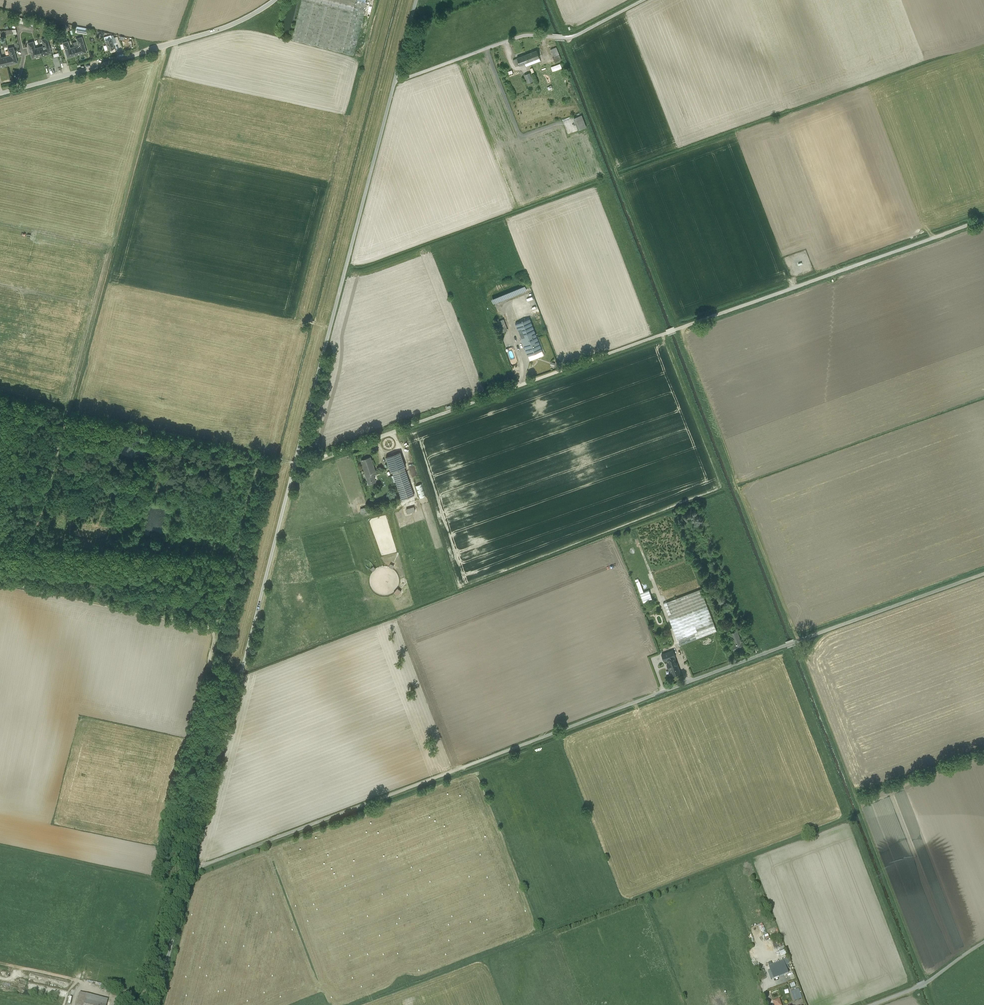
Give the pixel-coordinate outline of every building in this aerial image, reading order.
[(303,0),(302,0),(292,40),(304,43),(314,3),(303,0)] [(314,3),(327,6),(339,10),(352,13),(355,0),(303,0),(314,3)] [(352,13),(364,16),(368,0),(355,0),(352,13)] [(327,6),(314,3),(304,43),(316,46),(327,6)] [(339,10),(327,6),(316,46),(329,50),(339,10)] [(352,13),(339,10),(329,50),(342,53),(352,13)] [(364,16),(352,13),(342,53),(353,56),(364,16)] [(47,37),(41,39),(43,46),(39,47),(41,56),(51,53),(47,37)] [(86,52),(82,37),(76,38),(78,45),(74,46),(77,55),(86,52)] [(112,38),(105,40),(106,45),(108,49),(108,50),(114,48),(113,43),(112,38)] [(39,47),(35,48),(33,41),(27,43),(32,58),(41,56),(39,47)] [(74,46),(70,48),(68,41),(62,42),(67,58),(77,55),(74,46)] [(13,47),(8,48),(10,55),(5,56),(8,65),(17,62),(13,47)] [(556,48),(551,50),(554,57),(559,55),(556,48)] [(533,60),(539,58),(536,50),(526,54),(529,62),(533,60)] [(525,63),(529,62),(526,54),(517,58),(517,59),(520,65),(525,63)] [(524,75),(528,83),(534,81),(530,72),(524,75)] [(583,114),(574,117),(578,130),(587,126),(583,114)] [(521,202),(516,187),(511,189),(507,177),(505,178),(515,205),(521,202)] [(525,286),(491,299),(493,303),(526,290),(525,286)] [(529,318),(515,323),(522,342),(536,337),(529,318)] [(536,337),(522,342),(528,356),(532,354),(541,351),(542,350),(536,337)] [(151,451),(150,457),(160,459),(161,453),(151,451)] [(401,452),(386,457),(392,472),(393,471),(405,467),(406,467),(401,452)] [(371,457),(361,460),(366,474),(365,474),(369,485),(376,482),(373,475),(376,474),(371,457)] [(405,467),(393,471),(394,475),(396,481),(403,500),(415,495),(405,467)] [(422,483),(416,485),(419,498),(425,496),(422,483)] [(681,645),(716,631),(700,589),(663,603),(679,645),(681,645)] [(649,590),(640,594),(643,602),(652,599),(649,590)] [(737,631),(730,633),(734,644),(732,645),(734,650),(745,646),(743,641),(741,642),(737,631)] [(668,652),(661,654),(664,661),(666,660),(670,658),(668,652)] [(670,658),(666,660),(668,663),(667,664),(668,668),(669,668),(672,675),(680,672),(674,657),(670,658)] [(774,979),(788,973),(785,965),(783,961),(769,966),(771,970),(774,979)] [(799,989),(791,992),(794,1001),(802,998),(799,989)] [(80,993),(77,1004),(83,1004),(85,1000),(86,994),(80,993)] [(86,994),(85,1000),(104,1004),(106,1004),(108,1000),(86,994)]
